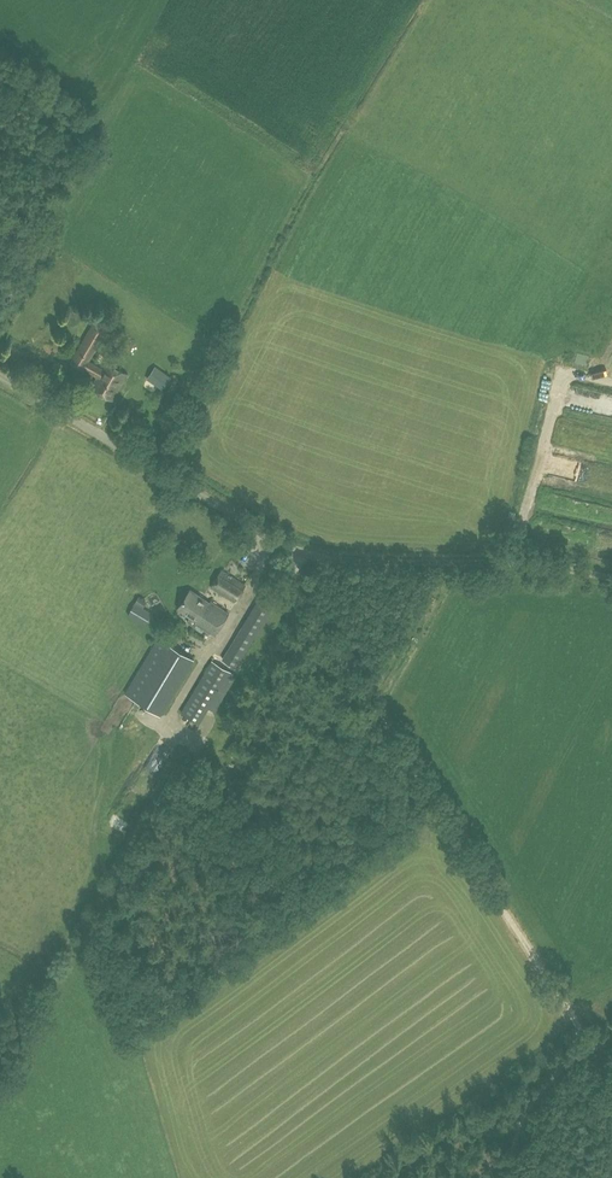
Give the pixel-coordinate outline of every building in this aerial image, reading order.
[(127,373),(106,361),(102,368),(89,361),(108,327),(96,319),(71,362),(84,369),(84,368),(98,376),(92,387),(112,399),(127,373)] [(172,378),(156,366),(147,379),(164,390),(172,378)] [(246,563),(237,576),(250,584),(258,572),(246,563)] [(235,602),(246,585),(222,570),(211,587),(235,602)] [(266,587),(223,659),(236,667),(242,670),(271,623),(267,620),(281,596),(266,587)] [(178,608),(190,617),(187,621),(195,626),(197,623),(215,635),(229,613),(211,600),(210,602),(191,589),(178,608)] [(132,608),(129,615),(145,626),(153,613),(143,608),(148,601),(140,596),(135,603),(132,608)] [(203,631),(199,637),(209,643),(212,636),(203,631)] [(160,714),(194,659),(159,637),(125,693),(160,714)] [(213,660),(181,712),(191,718),(193,719),(199,723),(209,707),(214,710),(239,673),(234,670),(232,672),(230,671),(213,660)]
